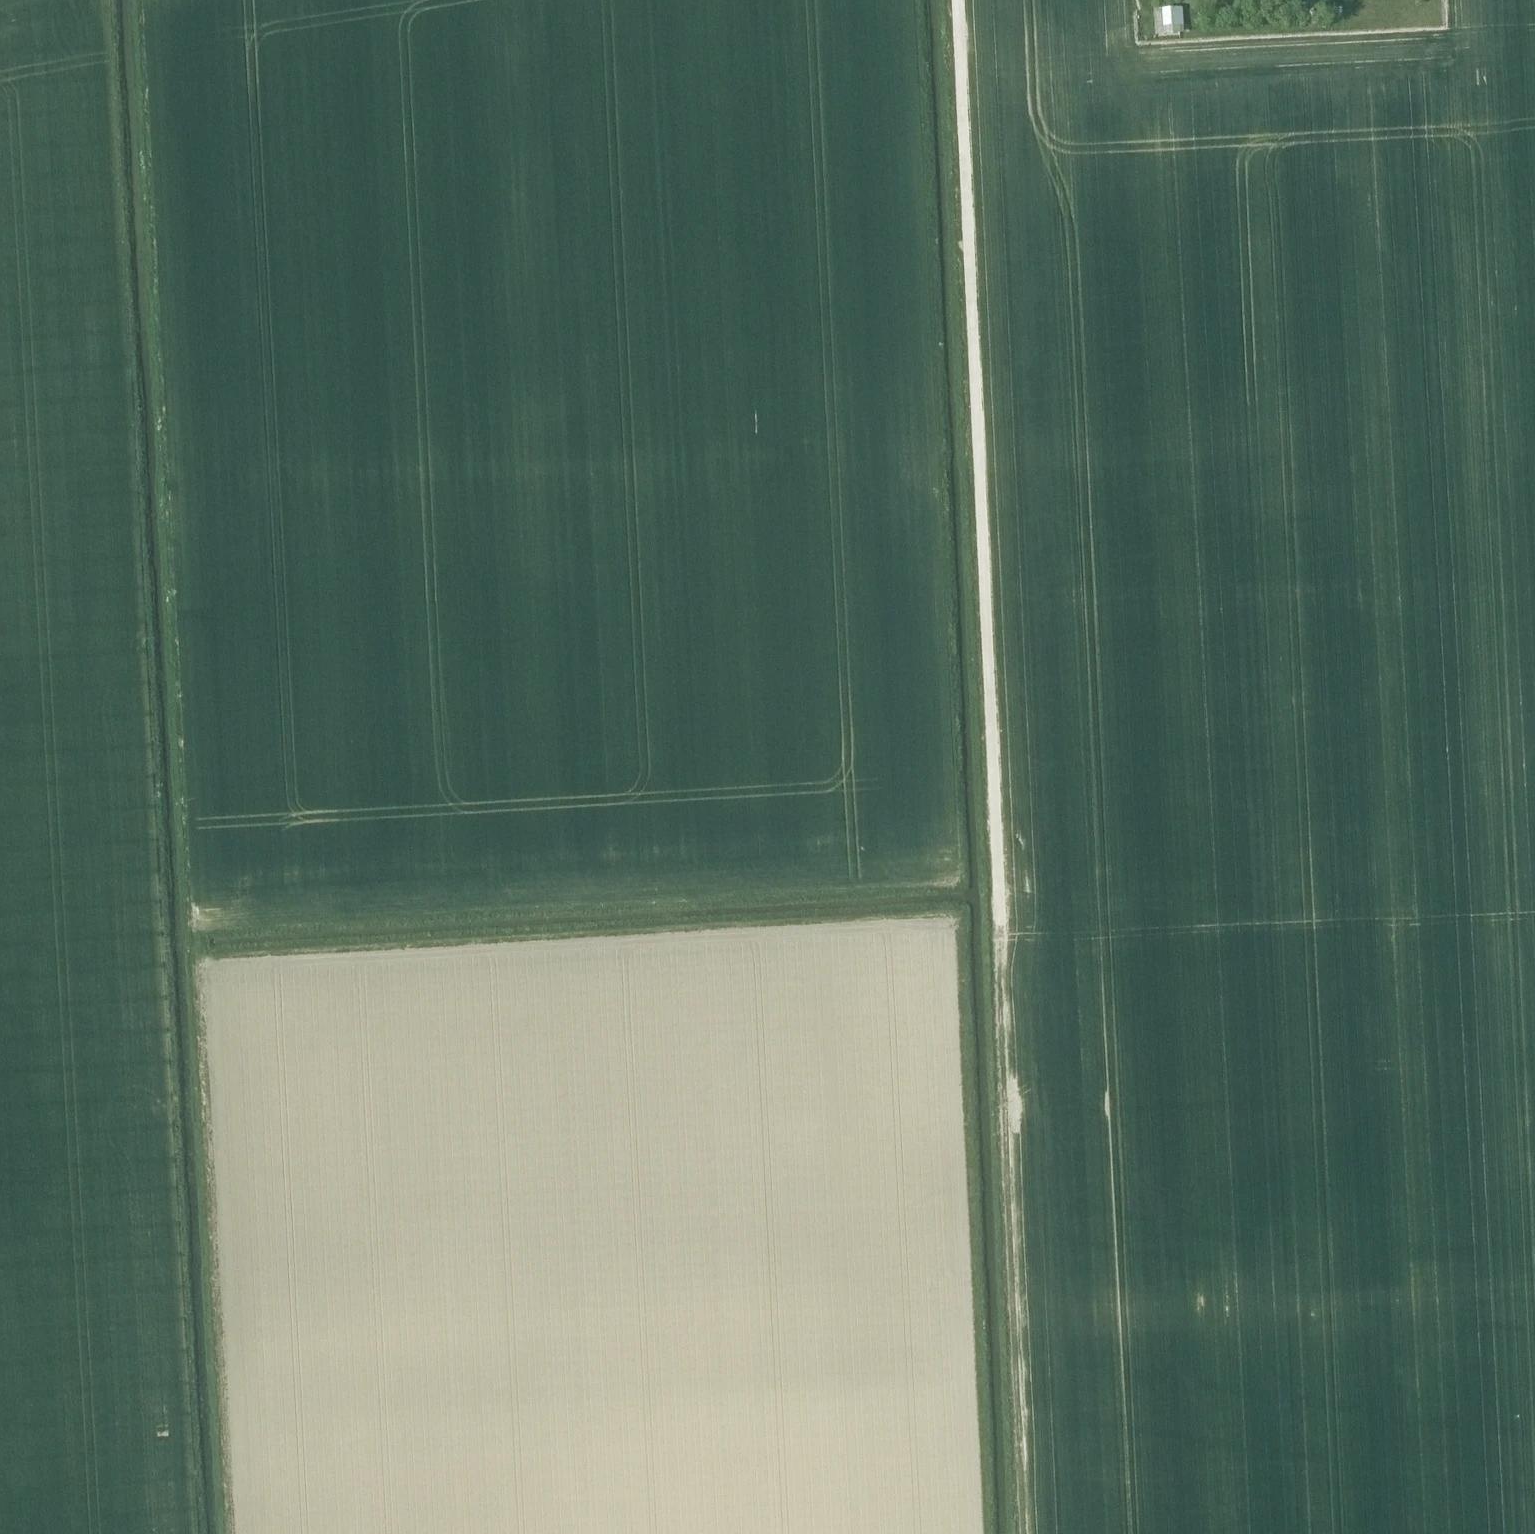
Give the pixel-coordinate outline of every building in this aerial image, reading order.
[(1162,29),(1183,28),(1182,10),(1161,11),(1162,29)]
